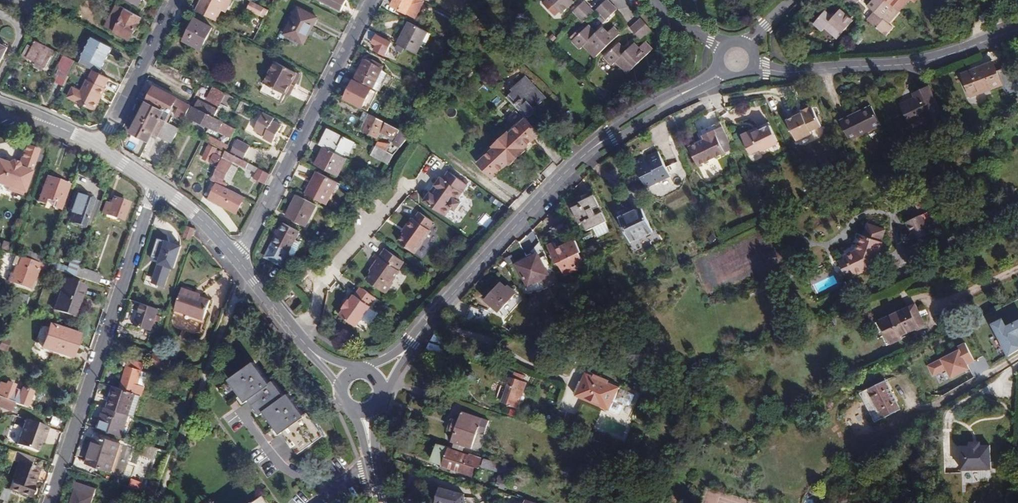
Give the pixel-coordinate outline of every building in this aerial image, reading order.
[(228,8),(232,0),(201,0),(196,10),(216,21),(221,10),(223,6),(228,8)] [(341,11),(346,0),(320,0),(341,11)] [(424,1),(423,0),(395,0),(392,6),(416,18),(425,1),(424,1)] [(562,14),(575,2),(573,0),(548,0),(562,14)] [(607,0),(606,0),(596,10),(606,20),(617,10),(607,0)] [(853,8),(860,0),(844,0),(853,8)] [(873,1),(868,7),(874,12),(867,20),(885,36),(893,27),(889,23),(910,0),(872,0),(873,1)] [(269,9),(251,1),(247,8),(265,17),(269,9)] [(594,12),(584,1),(573,11),(583,22),(594,12)] [(142,17),(117,4),(106,27),(131,39),(142,17)] [(304,44),(318,17),(298,7),(284,34),(304,44)] [(833,18),(831,16),(825,11),(813,24),(822,32),(825,28),(837,39),(853,20),(841,9),(835,16),(833,18)] [(651,29),(642,18),(630,28),(640,39),(651,29)] [(201,49),(213,27),(195,19),(184,41),(201,49)] [(491,43),(497,37),(479,19),(475,23),(473,24),(491,43)] [(428,32),(409,22),(398,44),(417,54),(428,32)] [(596,33),(594,31),(588,25),(572,41),(580,49),(583,46),(595,58),(615,39),(620,34),(614,27),(608,32),(603,27),(598,31),(596,33)] [(392,43),(377,35),(373,43),(377,45),(375,50),(385,56),(392,43)] [(93,37),(80,63),(94,70),(99,73),(112,47),(93,37)] [(55,50),(36,41),(33,47),(28,44),(22,55),(26,58),(46,68),(55,50)] [(626,51),(624,49),(619,43),(604,57),(612,65),(616,62),(628,73),(653,49),(645,42),(639,47),(635,43),(629,49),(626,51)] [(0,43),(0,64),(8,48),(0,43)] [(75,61),(67,57),(60,72),(67,76),(75,61)] [(354,78),(380,91),(389,73),(384,70),(384,69),(372,62),(364,58),(354,78)] [(372,62),(384,69),(386,66),(373,60),(372,62)] [(275,61),(260,92),(282,103),(286,93),(290,95),(294,87),(295,87),(297,83),(296,82),(301,74),(275,61)] [(994,61),(961,75),(970,97),(1003,83),(1006,82),(1004,78),(1001,79),(994,61)] [(105,88),(110,79),(99,73),(94,70),(89,80),(88,79),(82,92),(73,88),(68,97),(94,111),(106,89),(105,88)] [(55,81),(63,85),(67,76),(60,72),(55,81)] [(546,98),(526,76),(511,89),(513,92),(507,97),(527,119),(530,117),(534,113),(529,107),(536,100),(539,104),(546,98)] [(372,89),(354,80),(344,99),(359,106),(361,103),(364,105),(372,89)] [(214,87),(211,85),(202,81),(200,86),(211,92),(214,87)] [(149,141),(153,134),(171,143),(191,105),(154,87),(131,132),(149,141)] [(227,93),(214,87),(211,92),(208,99),(220,106),(227,93)] [(942,115),(929,87),(914,94),(916,97),(901,104),(910,124),(924,118),(927,122),(942,115)] [(222,121),(234,97),(227,93),(220,106),(215,117),(222,121)] [(412,108),(420,112),(425,102),(417,98),(412,108)] [(768,102),(773,112),(780,108),(775,98),(768,102)] [(232,137),(236,128),(222,121),(215,117),(218,110),(198,100),(194,108),(193,107),(188,117),(219,132),(219,130),(232,137)] [(850,141),(881,126),(871,106),(840,120),(850,141)] [(797,119),(796,118),(787,122),(797,142),(812,135),(811,132),(822,127),(814,111),(812,110),(804,114),(803,116),(797,119)] [(363,130),(371,114),(364,111),(360,120),(364,122),(360,129),(363,130)] [(273,121),(275,118),(264,112),(254,130),(265,135),(263,138),(273,143),(282,125),(273,121)] [(376,145),(394,155),(395,154),(411,135),(371,114),(363,130),(378,138),(381,131),(396,139),(394,142),(392,141),(391,145),(377,143),(376,145)] [(525,149),(541,135),(525,118),(510,132),(509,131),(492,146),(493,148),(477,163),(492,179),(509,165),(510,166),(527,150),(525,149)] [(761,152),(779,143),(768,122),(743,135),(742,138),(751,155),(761,150),(761,152)] [(418,136),(425,142),(434,130),(428,125),(418,136)] [(725,153),(712,126),(701,131),(705,140),(689,147),(698,166),(725,153)] [(321,145),(324,147),(343,156),(345,151),(350,153),(355,142),(344,137),(343,139),(340,138),(341,135),(329,129),(321,145)] [(225,151),(228,145),(206,133),(203,139),(225,151)] [(237,140),(230,153),(242,160),(249,146),(237,140)] [(11,161),(7,163),(0,161),(0,185),(23,193),(32,167),(37,153),(38,149),(25,145),(19,163),(11,161)] [(218,165),(224,153),(217,150),(218,148),(210,145),(204,159),(218,165)] [(389,165),(394,155),(376,145),(371,155),(389,165)] [(338,177),(347,159),(343,156),(324,147),(315,165),(338,177)] [(266,183),(270,174),(242,160),(230,153),(225,151),(224,153),(218,165),(211,179),(212,180),(225,187),(227,183),(223,181),(233,160),(257,172),(255,177),(266,183)] [(658,151),(647,157),(648,159),(645,161),(643,157),(633,162),(646,188),(670,176),(658,151)] [(43,155),(37,153),(32,167),(38,170),(43,155)] [(668,165),(670,172),(678,169),(676,163),(668,165)] [(434,194),(431,192),(425,201),(446,216),(452,208),(456,211),(462,203),(458,200),(469,185),(450,171),(444,179),(442,177),(436,185),(439,187),(434,194)] [(327,205),(338,182),(318,172),(306,194),(327,205)] [(61,209),(71,183),(62,181),(61,183),(46,177),(38,201),(43,203),(45,199),(54,202),(53,206),(61,209)] [(225,187),(212,180),(209,186),(210,186),(205,196),(237,212),(245,197),(225,187)] [(436,185),(431,192),(434,194),(439,187),(436,185)] [(92,227),(101,203),(75,195),(69,211),(76,214),(73,223),(84,227),(85,225),(92,227)] [(306,227),(317,205),(297,195),(286,217),(306,227)] [(585,204),(581,206),(582,208),(573,212),(579,224),(583,223),(587,231),(607,222),(602,212),(596,215),(594,210),(599,207),(594,195),(583,200),(585,204)] [(122,220),(129,204),(112,198),(110,205),(105,203),(101,213),(122,220)] [(643,207),(619,218),(630,242),(654,231),(643,207)] [(408,228),(405,233),(399,241),(413,252),(417,251),(432,231),(430,229),(435,222),(420,212),(415,219),(413,217),(406,227),(408,228)] [(486,229),(492,220),(484,214),(477,223),(486,229)] [(930,233),(922,215),(908,222),(916,240),(930,233)] [(296,241),(300,231),(284,223),(274,244),(267,259),(281,267),(289,251),(290,252),(289,254),(295,257),(301,244),(296,241)] [(568,235),(562,223),(551,228),(557,241),(568,235)] [(847,258),(854,273),(855,275),(875,266),(883,242),(882,241),(886,230),(869,224),(864,235),(863,235),(857,251),(846,256),(847,258)] [(191,241),(195,228),(188,226),(183,239),(191,241)] [(157,262),(151,280),(151,282),(153,283),(165,287),(171,268),(175,269),(182,246),(156,237),(151,254),(159,257),(157,262)] [(571,270),(572,272),(585,266),(579,253),(581,252),(575,240),(557,249),(555,243),(547,246),(556,264),(559,263),(564,273),(571,270)] [(375,267),(372,271),(366,279),(386,293),(394,282),(393,281),(400,271),(399,270),(405,262),(386,248),(380,256),(378,259),(374,265),(375,267)] [(39,263),(42,264),(44,259),(44,257),(23,250),(21,257),(39,263)] [(527,287),(549,276),(538,254),(529,258),(530,259),(517,266),(527,287)] [(36,270),(39,263),(21,257),(15,255),(12,264),(16,265),(11,278),(10,277),(8,281),(30,289),(33,280),(34,281),(38,270),(36,270)] [(62,265),(60,271),(75,276),(76,272),(80,262),(70,258),(67,268),(62,265)] [(846,276),(854,273),(847,258),(840,261),(846,276)] [(42,264),(50,267),(60,271),(62,265),(44,259),(42,264)] [(42,264),(39,263),(36,270),(38,270),(48,274),(50,267),(42,264)] [(297,277),(302,281),(314,268),(309,263),(297,277)] [(75,276),(97,284),(100,276),(84,270),(83,275),(76,272),(75,276)] [(141,276),(139,281),(152,286),(153,283),(151,282),(151,280),(141,276)] [(85,287),(64,279),(54,309),(73,316),(80,297),(82,298),(85,287)] [(159,310),(168,313),(170,307),(162,304),(166,291),(152,286),(139,281),(134,296),(144,300),(143,304),(159,310)] [(506,287),(501,282),(485,299),(506,318),(517,307),(510,301),(517,294),(508,285),(506,287)] [(370,305),(376,297),(361,287),(355,295),(354,294),(350,300),(349,299),(342,307),(344,308),(339,314),(356,326),(371,306),(370,305)] [(182,288),(175,310),(204,320),(211,300),(201,297),(196,295),(197,293),(182,288)] [(17,292),(16,296),(22,299),(20,306),(25,307),(29,296),(17,292)] [(22,299),(16,296),(13,304),(20,306),(22,299)] [(143,304),(142,304),(134,325),(151,331),(159,310),(143,304)] [(467,319),(483,325),(486,318),(498,322),(500,315),(472,305),(467,319)] [(925,324),(916,305),(881,321),(892,343),(903,338),(902,335),(925,324)] [(204,320),(175,310),(174,315),(203,324),(204,320)] [(1008,326),(1004,318),(995,323),(1010,356),(1017,351),(1017,321),(1008,326)] [(79,334),(50,325),(42,348),(71,358),(79,334)] [(449,337),(435,333),(430,342),(446,347),(449,337)] [(2,338),(0,344),(0,348),(7,351),(10,340),(2,338)] [(976,361),(967,342),(960,346),(962,349),(930,365),(935,375),(948,369),(952,378),(971,369),(969,364),(976,361)] [(429,343),(425,351),(441,355),(444,347),(429,343)] [(168,369),(170,359),(156,354),(154,354),(152,363),(168,369)] [(142,396),(145,387),(138,385),(145,364),(130,360),(121,389),(142,396)] [(275,384),(271,387),(255,364),(230,382),(247,407),(251,404),(261,417),(264,415),(286,400),(275,384)] [(514,378),(512,377),(503,403),(519,408),(528,382),(524,381),(525,376),(516,373),(514,378)] [(630,406),(635,395),(589,374),(585,383),(582,381),(576,394),(610,410),(620,414),(625,403),(630,406)] [(901,409),(887,380),(861,393),(875,422),(901,409)] [(24,406),(29,391),(21,389),(20,392),(12,390),(14,385),(6,383),(5,385),(0,383),(0,397),(13,402),(24,406)] [(130,415),(135,417),(142,396),(121,389),(116,387),(112,401),(110,401),(107,408),(108,408),(130,415)] [(433,395),(419,390),(416,399),(430,403),(433,395)] [(311,418),(307,421),(291,396),(286,400),(264,415),(280,439),(286,435),(300,457),(326,439),(311,418)] [(9,411),(13,402),(0,397),(0,408),(9,411)] [(863,405),(845,411),(853,436),(871,431),(863,405)] [(98,429),(122,437),(130,415),(108,408),(106,414),(104,413),(98,429)] [(516,417),(518,411),(511,409),(510,415),(516,417)] [(567,413),(560,410),(555,425),(562,428),(567,413)] [(452,441),(455,443),(466,446),(473,448),(478,432),(485,435),(490,421),(463,411),(460,421),(455,419),(451,430),(456,432),(452,441)] [(122,437),(128,439),(135,417),(130,415),(122,437)] [(49,428),(26,420),(17,444),(38,451),(44,435),(46,436),(49,428)] [(19,435),(21,427),(11,425),(9,433),(19,435)] [(112,471),(121,444),(96,436),(93,445),(95,446),(89,464),(112,471)] [(961,470),(991,469),(990,445),(981,445),(981,441),(970,442),(970,445),(960,446),(961,470)] [(479,467),(482,457),(470,454),(470,455),(449,448),(447,455),(438,452),(435,460),(444,463),(444,464),(473,474),(476,466),(479,467)] [(15,452),(8,449),(4,461),(11,464),(12,461),(15,452)] [(31,467),(34,458),(15,452),(12,461),(16,463),(8,489),(29,496),(34,482),(32,481),(36,469),(31,467)] [(97,489),(75,482),(72,488),(75,490),(70,502),(92,502),(97,489)] [(141,492),(150,494),(151,489),(143,486),(141,492)] [(441,487),(437,502),(466,502),(465,494),(441,487)] [(0,496),(0,499),(3,501),(2,502),(7,502),(11,492),(2,490),(0,496)]
